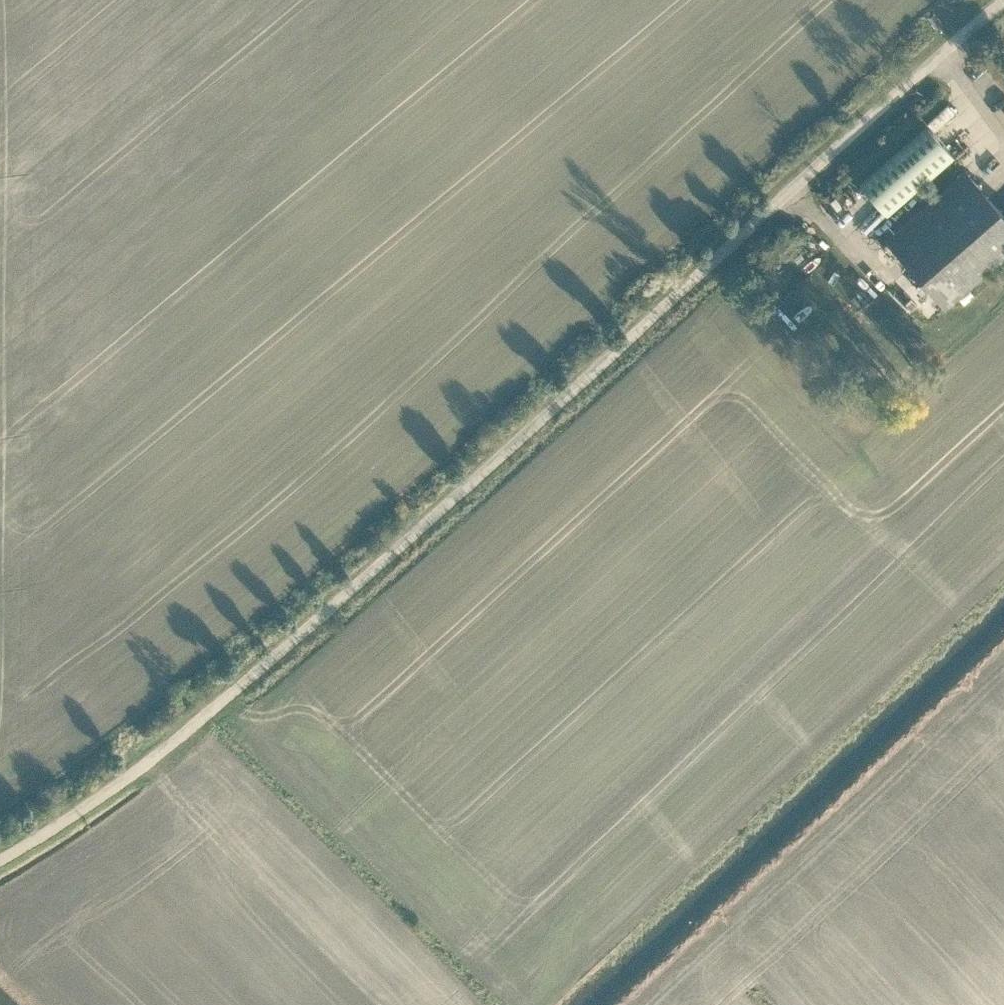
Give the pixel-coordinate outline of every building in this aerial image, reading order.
[(937,126),(957,108),(950,101),(931,119),(937,126)] [(860,184),(886,215),(952,158),(925,127),(860,184)] [(886,239),(945,309),(1003,259),(1003,217),(966,172),(886,239)]
